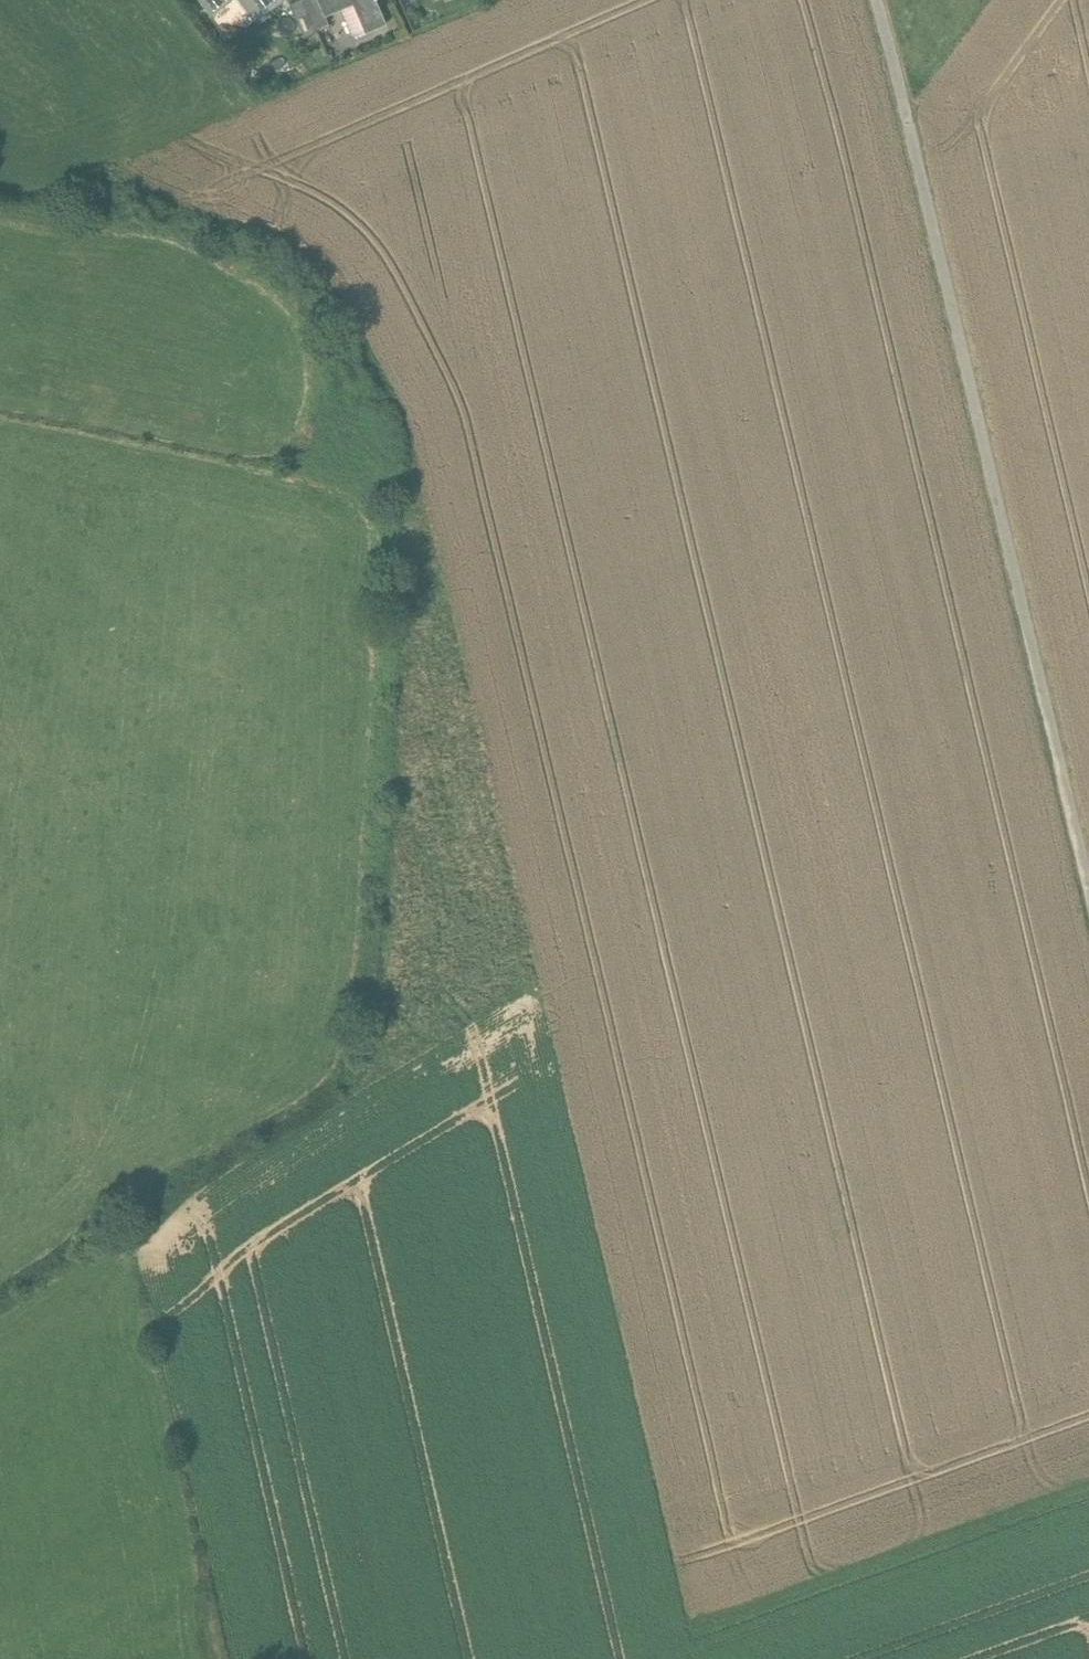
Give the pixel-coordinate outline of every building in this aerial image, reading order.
[(210,17),(232,0),(198,0),(210,17)] [(210,17),(218,27),(244,8),(237,0),(232,0),(210,17)] [(244,8),(254,22),(283,0),(237,0),(244,8)] [(315,31),(302,0),(301,0),(290,5),(304,37),(316,32),(315,31)] [(325,18),(317,0),(302,0),(315,31),(328,25),(325,18)] [(325,18),(340,11),(352,5),(365,34),(385,25),(374,0),(317,0),(325,18)] [(353,39),(365,34),(352,5),(340,11),(353,39)]
